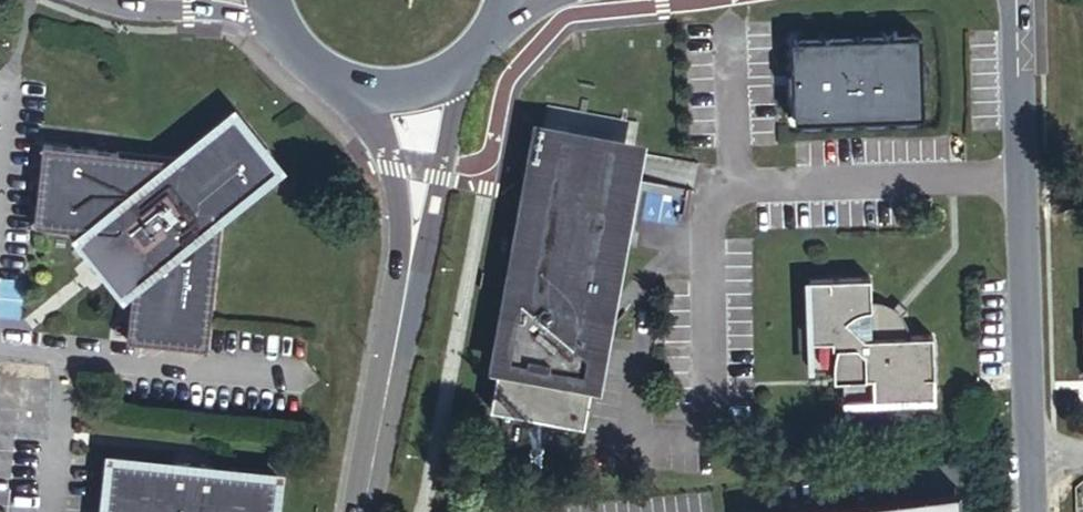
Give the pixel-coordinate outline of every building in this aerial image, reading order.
[(796,108),(796,126),(928,121),(925,38),(794,42),(794,63),(801,62),(810,72),(810,98),(808,102),(801,109),(796,108)] [(497,381),(495,410),(592,426),(598,386),(594,385),(603,328),(611,333),(632,307),(610,290),(639,113),(552,99),(518,294),(515,293),(503,382),(497,381)] [(137,251),(134,280),(128,333),(208,342),(223,207),(277,164),(232,109),(175,152),(43,135),(33,217),(84,223),(116,227),(116,234),(120,241),(125,246),(130,249),(134,250),(137,251)] [(116,227),(84,223),(73,231),(123,291),(134,280),(137,251),(134,250),(130,249),(125,246),(120,241),(116,234),(116,227)] [(815,290),(819,381),(841,380),(839,387),(848,387),(849,409),(937,405),(933,342),(913,343),(912,332),(906,323),(912,316),(903,309),(898,315),(893,313),(886,311),(880,312),(878,288),(815,290)] [(275,472),(212,464),(203,458),(196,456),(190,454),(170,457),(166,459),(108,451),(101,511),(270,511),(275,472)] [(776,511),(956,511),(956,492),(776,511)] [(444,511),(455,511),(458,503),(445,500),(444,511)]
